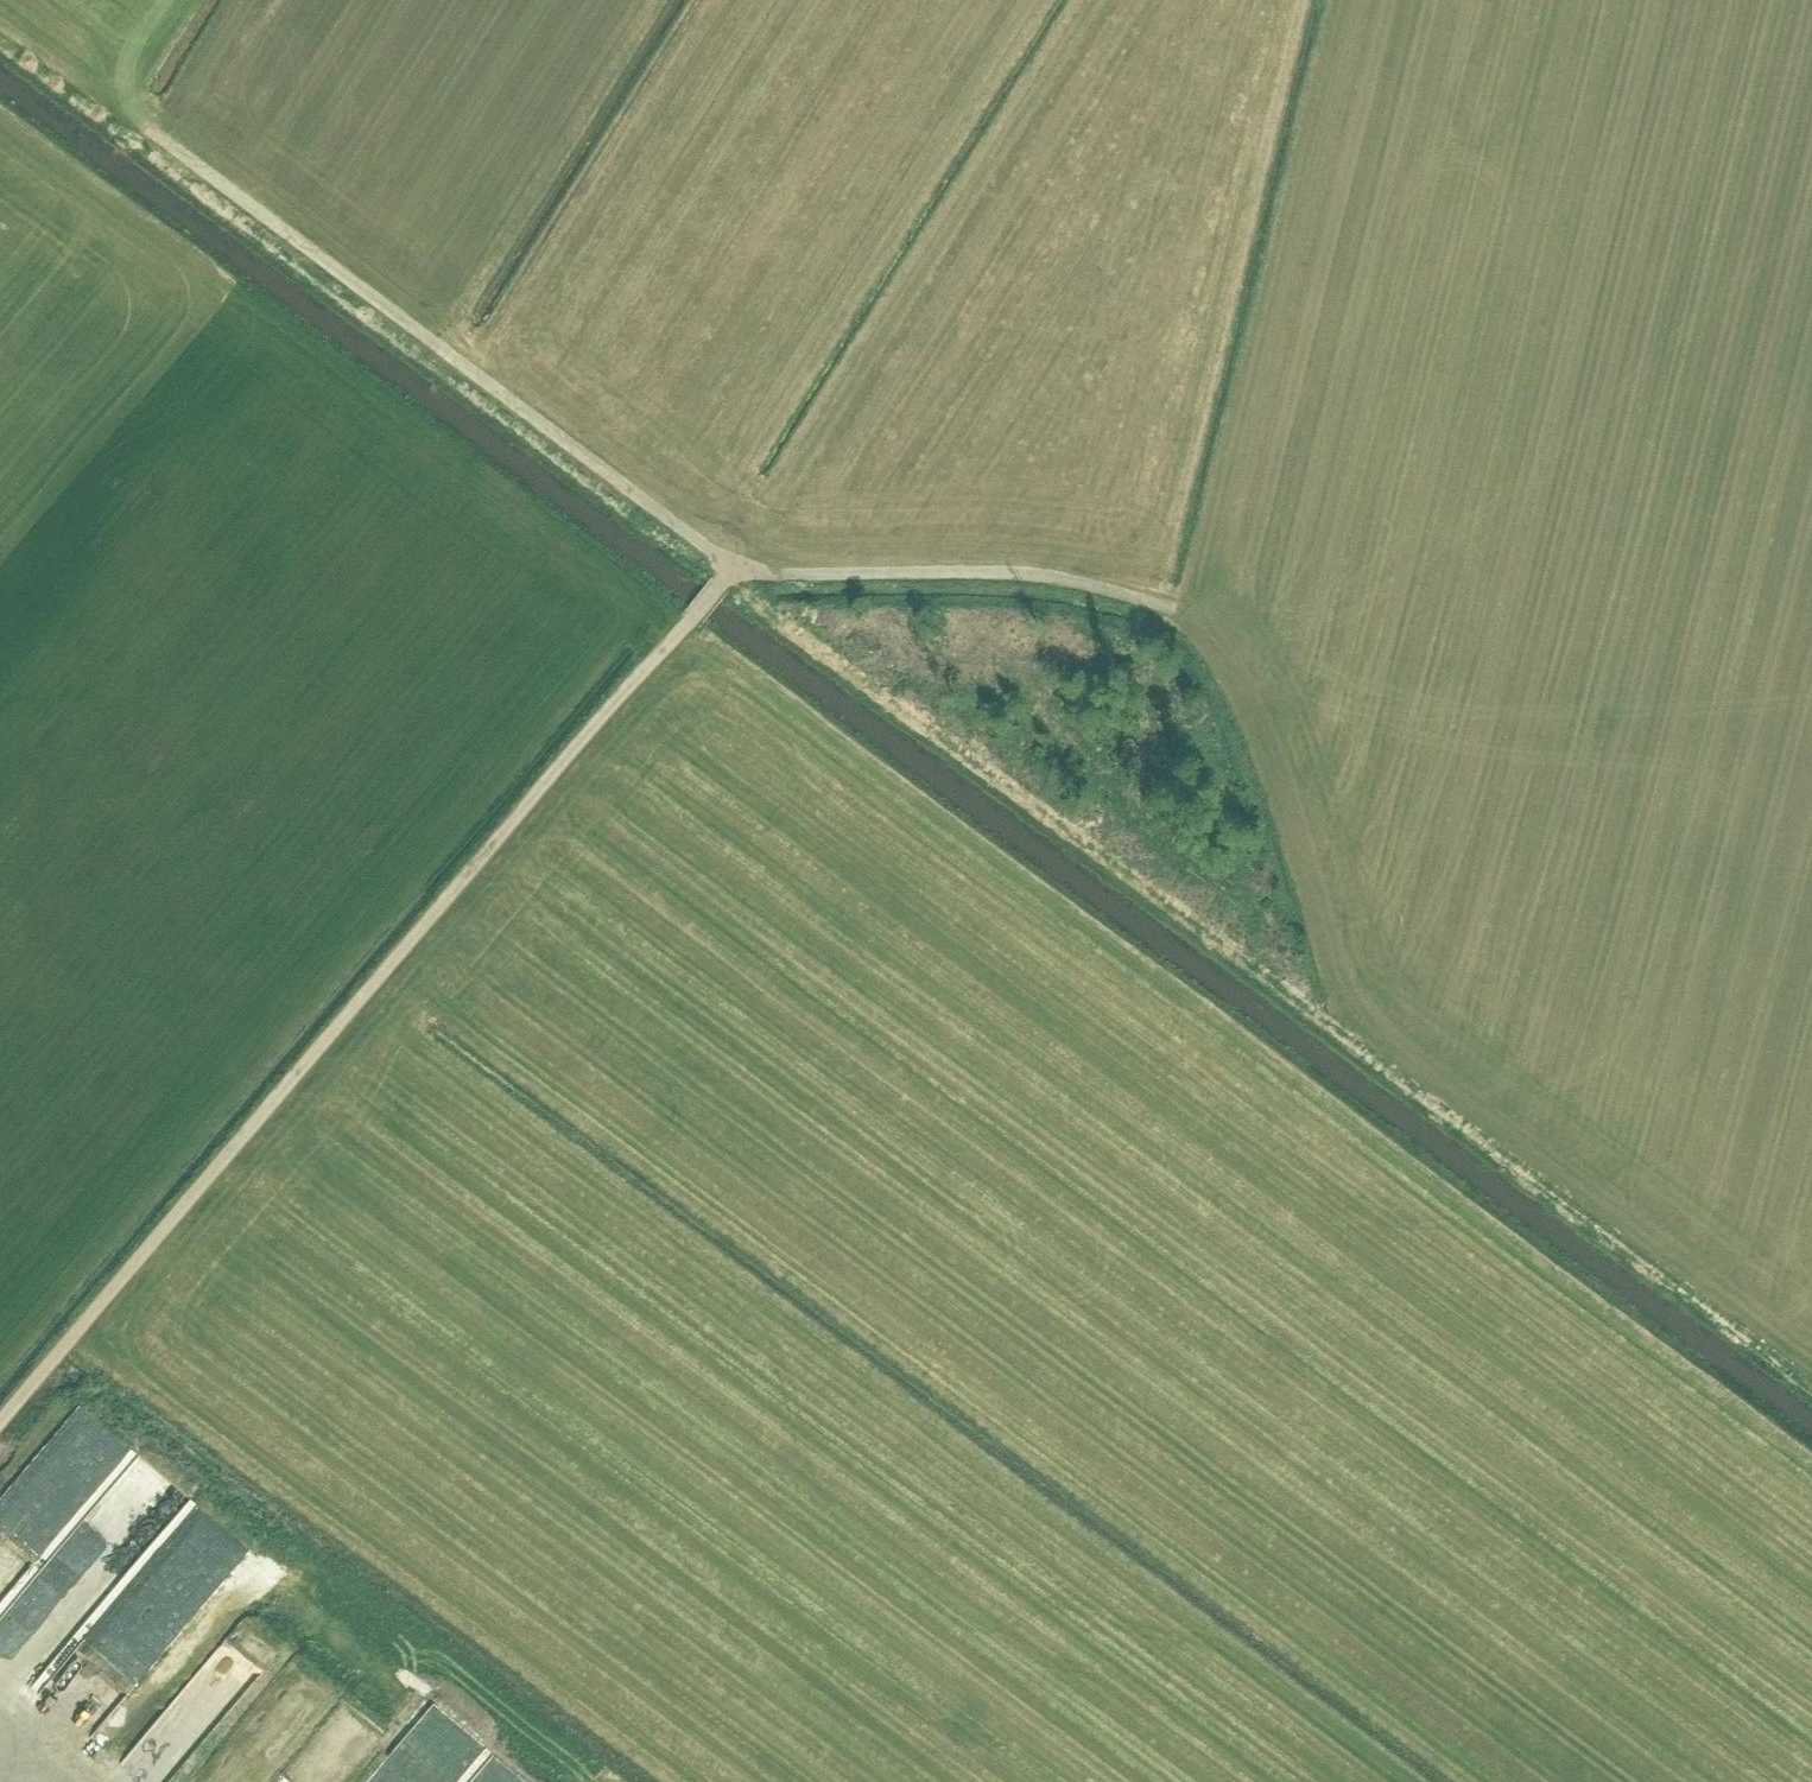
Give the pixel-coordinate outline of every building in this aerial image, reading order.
[(69,1558),(81,1569),(128,1518),(109,1501),(104,1506),(94,1497),(44,1552),(61,1567),(69,1558)] [(133,1617),(180,1565),(150,1537),(102,1590),(133,1617)] [(181,1612),(147,1643),(171,1668),(230,1613),(204,1585),(179,1609),(181,1612)] [(95,1620),(89,1627),(76,1617),(65,1632),(98,1658),(116,1636),(95,1620)] [(226,1650),(219,1663),(240,1675),(232,1688),(241,1693),(256,1668),(226,1650)] [(146,1704),(115,1676),(76,1720),(107,1748),(146,1704)]
